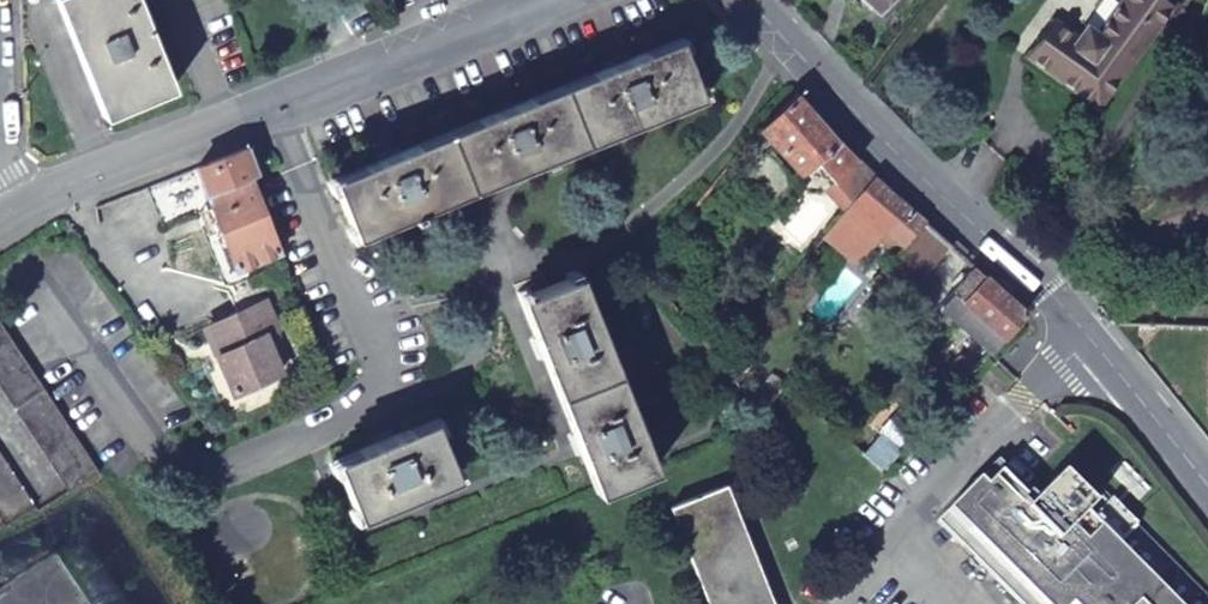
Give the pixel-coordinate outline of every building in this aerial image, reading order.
[(140,0),(59,0),(107,120),(178,92),(140,0)] [(1027,60),(1099,114),(1176,11),(1160,0),(1127,0),(1100,37),(1088,29),(1079,41),(1054,23),(1027,60)] [(707,98),(684,39),(335,176),(359,235),(707,98)] [(852,204),(875,179),(847,150),(800,94),(760,128),(799,171),(813,158),(834,181),(829,186),(830,196),(845,212),(852,204)] [(259,173),(249,149),(200,169),(242,269),(282,253),(252,177),(259,173)] [(201,209),(187,174),(151,188),(165,223),(201,209)] [(924,222),(875,179),(852,204),(845,212),(826,234),(839,245),(855,259),(875,237),(895,254),(910,237),(924,222)] [(933,258),(910,237),(895,254),(847,308),(870,329),(933,258)] [(1017,325),(1028,313),(975,266),(953,291),(964,299),(951,315),(970,332),(983,317),(1006,337),(1017,325)] [(593,488),(651,464),(576,271),(518,293),(593,488)] [(268,300),(258,276),(234,285),(237,291),(232,293),(239,311),(242,310),(268,300)] [(281,330),(268,300),(242,310),(239,311),(215,322),(215,324),(227,353),(218,357),(234,396),(283,376),(267,337),(281,330)] [(70,492),(101,472),(0,317),(0,382),(70,492)] [(457,473),(434,415),(334,454),(356,511),(457,473)] [(6,524),(35,505),(0,450),(0,515),(6,524)] [(937,521),(1022,603),(1177,603),(1118,546),(1138,526),(1112,498),(1092,520),(1085,515),(1092,508),(1060,476),(1031,506),(999,474),(985,488),(978,480),(937,521)] [(721,477),(666,499),(708,603),(773,603),(721,477)]
